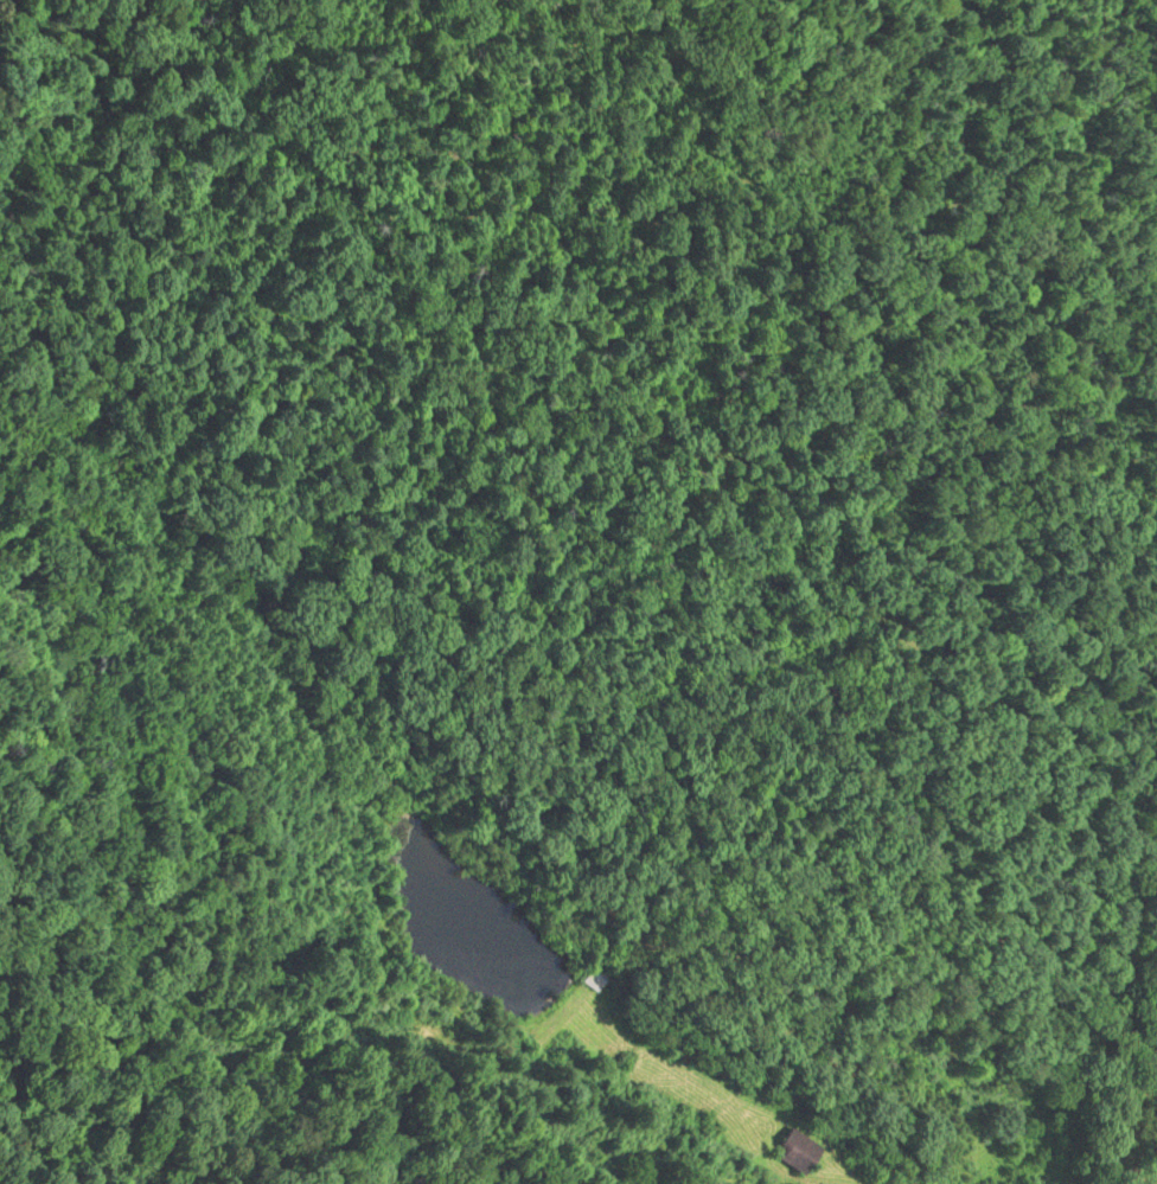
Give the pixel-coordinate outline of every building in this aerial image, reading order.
[(608,975),(595,963),(579,980),(592,992),(608,975)] [(817,1147),(786,1125),(768,1153),(799,1174),(817,1147)]
